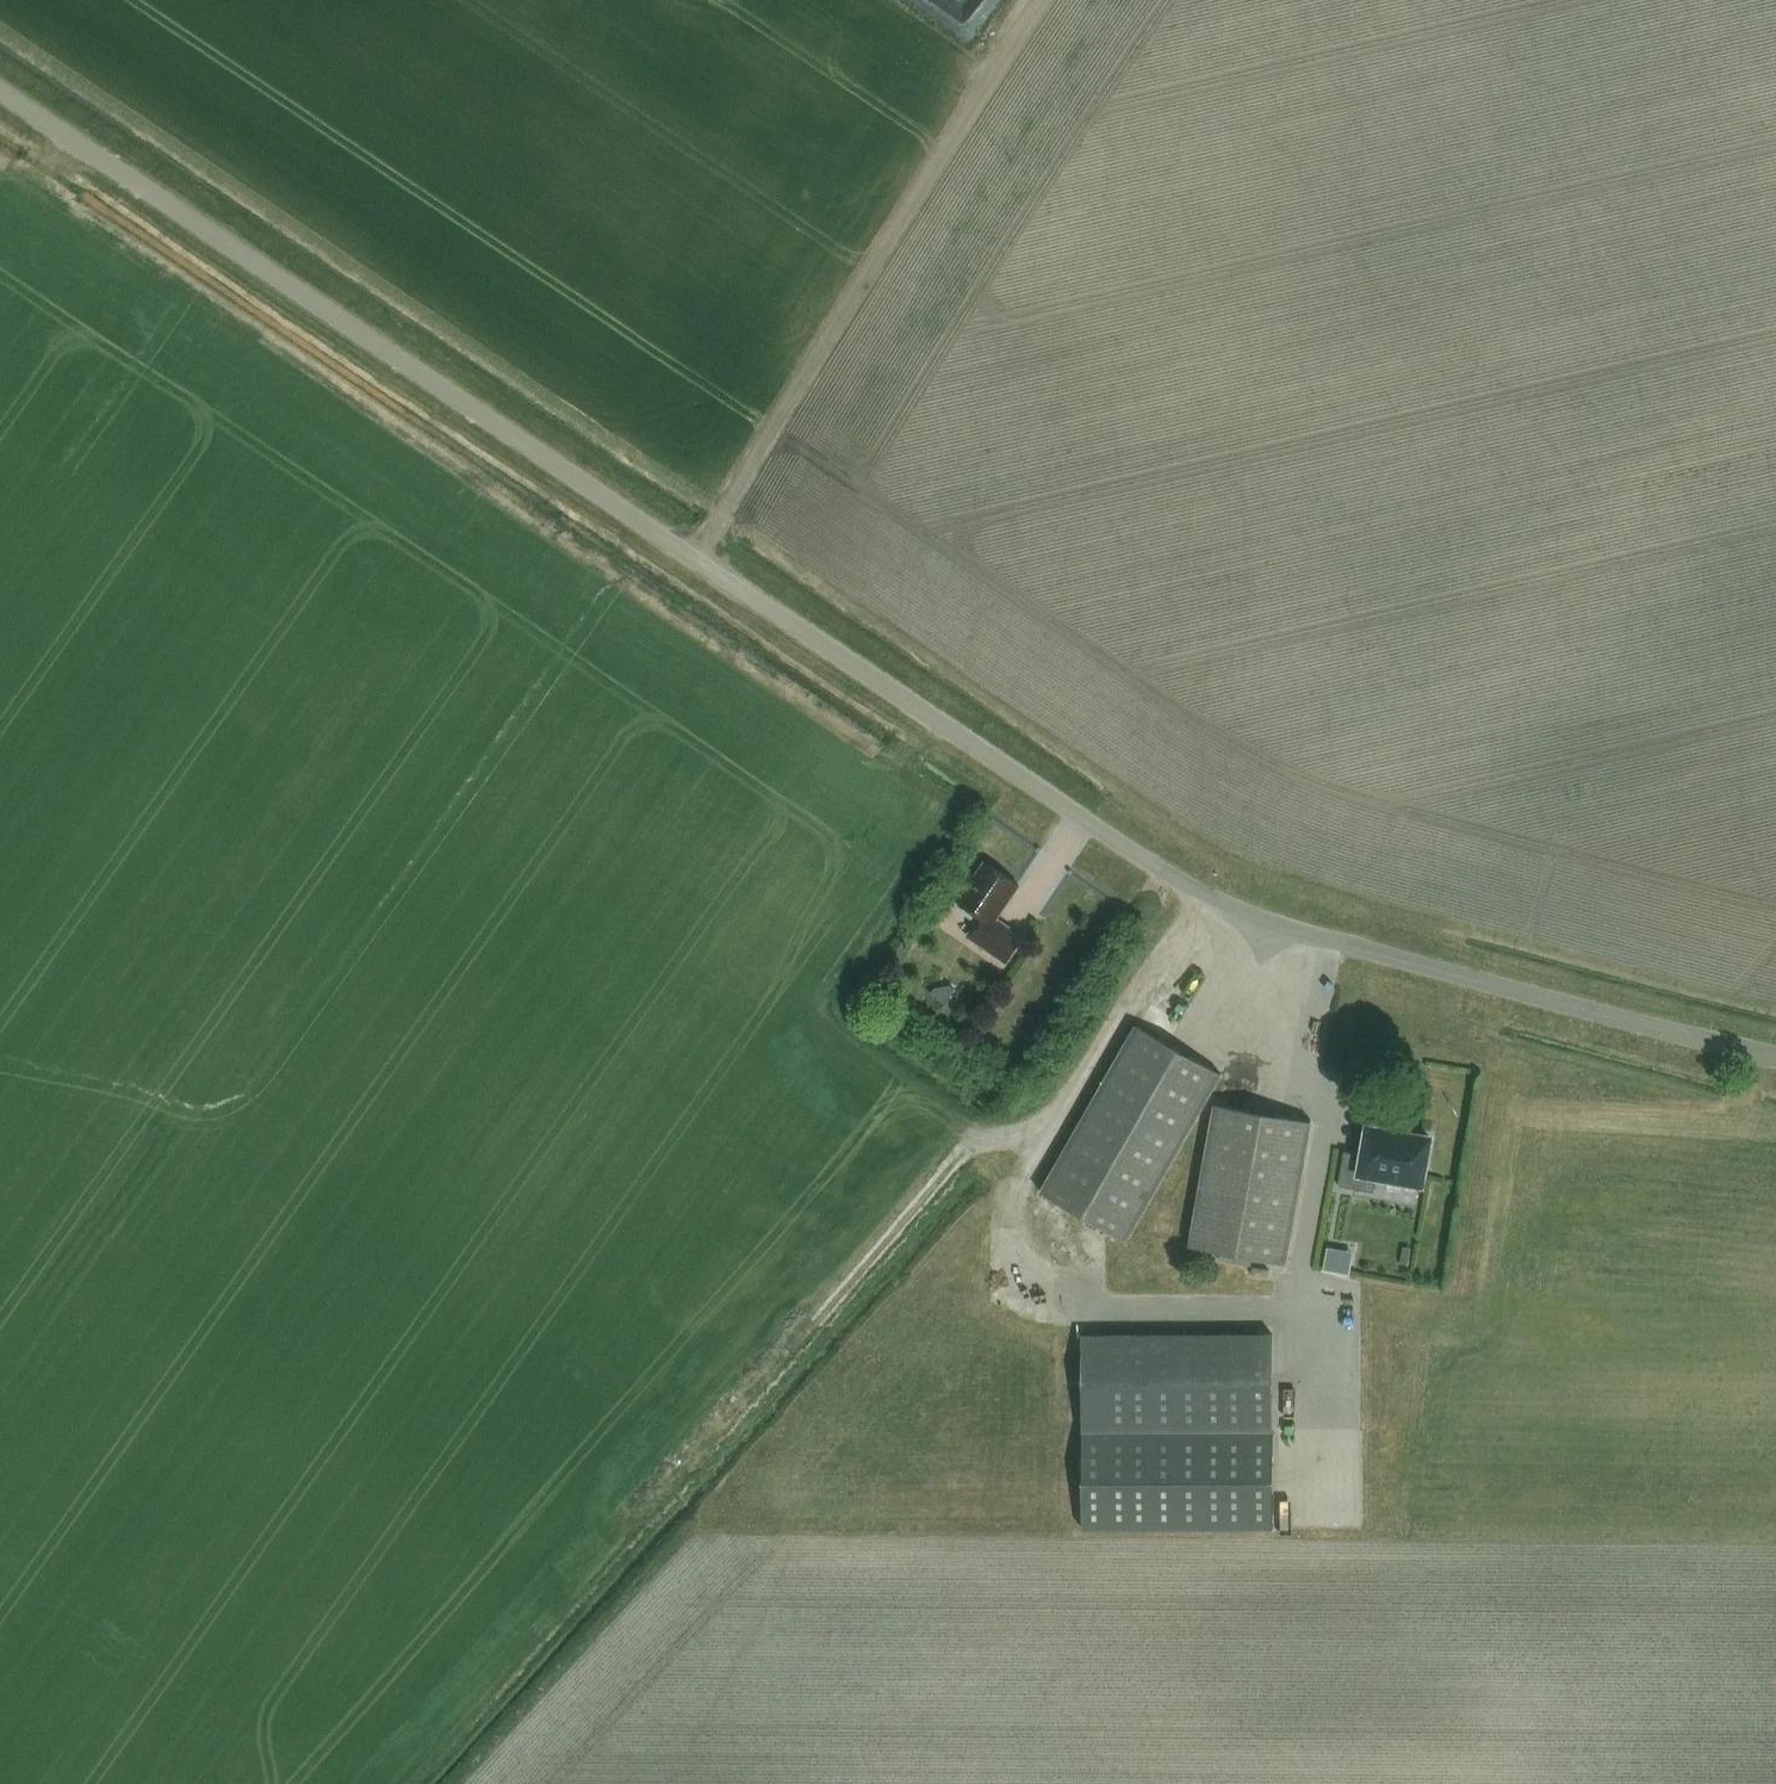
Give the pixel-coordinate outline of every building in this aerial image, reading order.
[(1018,885),(988,864),(978,878),(971,874),(954,899),(980,917),(967,936),(992,953),(1009,928),(995,918),(1018,885)] [(1041,1194),(1125,1242),(1220,1074),(1136,1026),(1041,1194)] [(1191,1248),(1287,1265),(1312,1122),(1217,1105),(1191,1248)] [(1424,1185),(1432,1136),(1368,1125),(1363,1154),(1347,1152),(1341,1187),(1376,1193),(1379,1177),(1424,1185)] [(1342,1249),(1328,1247),(1325,1269),(1338,1271),(1342,1249)] [(1273,1332),(1081,1332),(1081,1429),(1079,1524),(1273,1526),(1273,1429),(1273,1332)]
